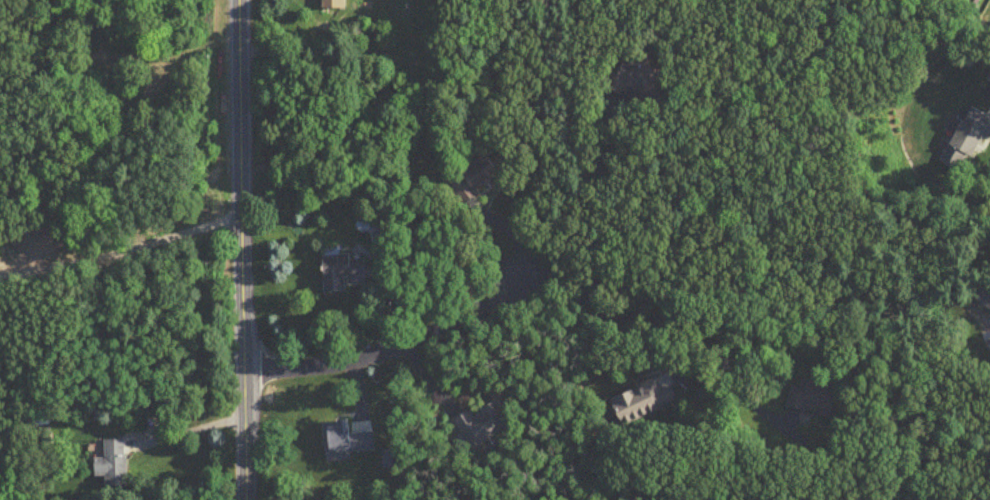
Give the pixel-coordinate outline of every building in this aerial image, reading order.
[(349,10),(348,0),(321,0),(321,11),(349,10)] [(989,129),(989,117),(971,107),(943,161),(967,173),(989,129)] [(324,257),(325,294),(347,293),(346,282),(366,282),(366,256),(324,257)] [(980,299),(989,310),(989,290),(980,299)] [(623,426),(681,403),(670,376),(612,399),(623,426)] [(472,451),(510,430),(496,404),(475,415),(472,411),(455,420),(472,451)] [(352,452),(375,451),(373,420),(325,424),(327,462),(352,460),(352,452)] [(96,459),(96,476),(107,476),(107,487),(128,487),(127,440),(106,440),(106,458),(96,459)]
